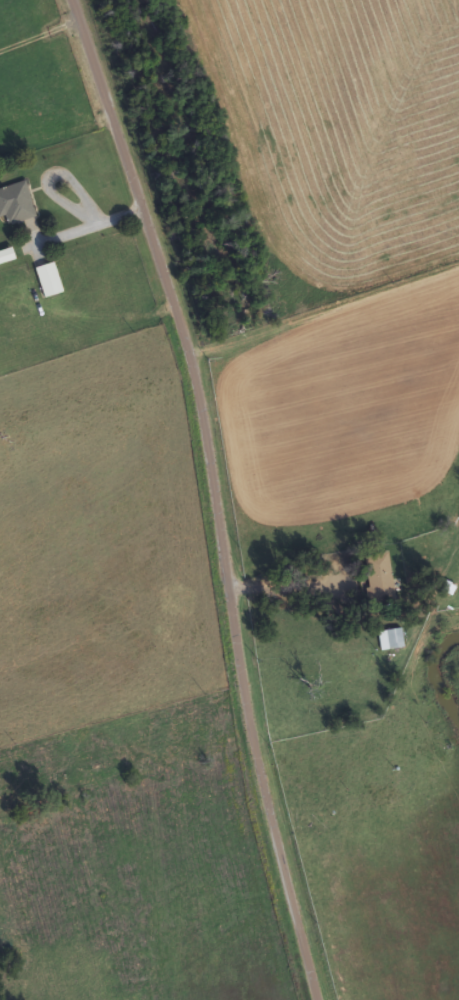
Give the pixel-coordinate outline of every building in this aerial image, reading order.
[(6,217),(8,225),(36,217),(26,181),(0,188),(0,218),(6,217)] [(35,268),(45,298),(64,292),(54,262),(35,268)] [(365,560),(370,603),(395,600),(390,557),(365,560)] [(405,647),(401,628),(379,633),(382,652),(405,647)]
